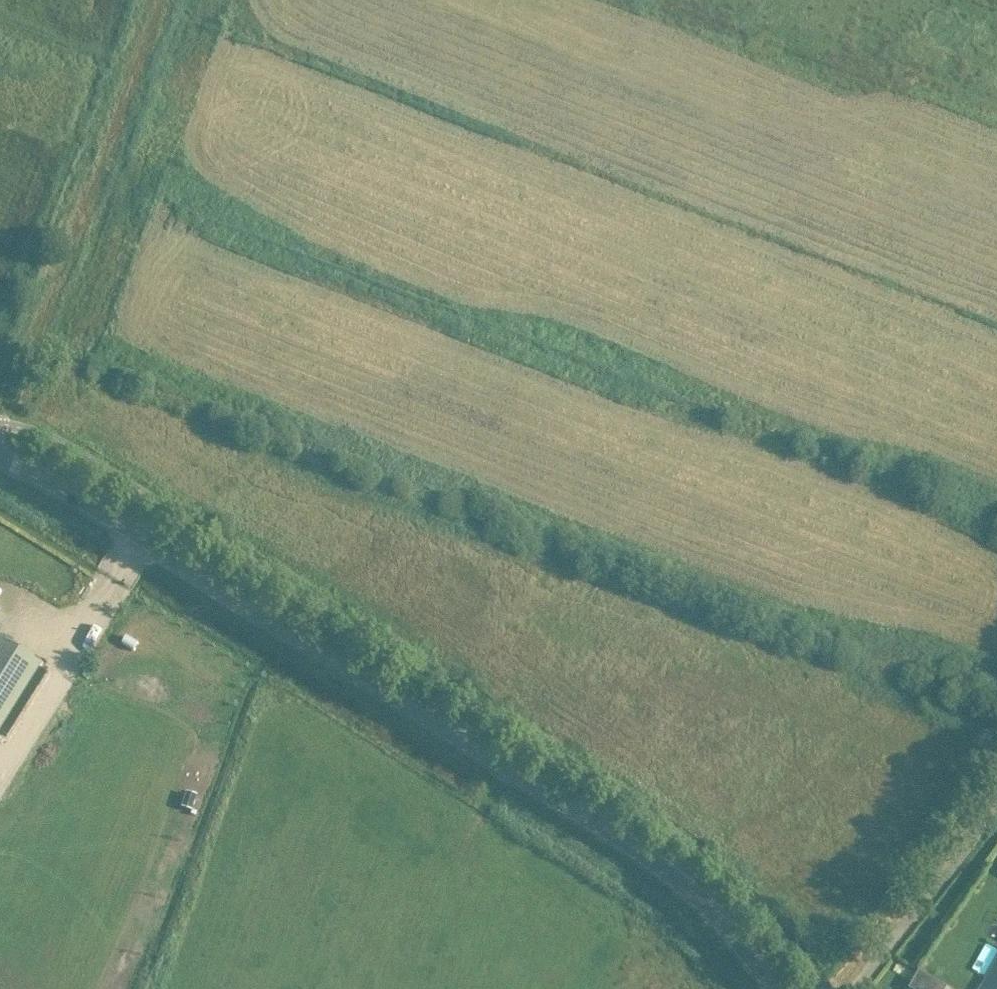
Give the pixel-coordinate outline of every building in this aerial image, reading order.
[(42,665),(0,638),(0,732),(42,665)] [(982,988),(996,988),(996,963),(982,988)] [(947,988),(919,973),(910,988),(947,988)]
